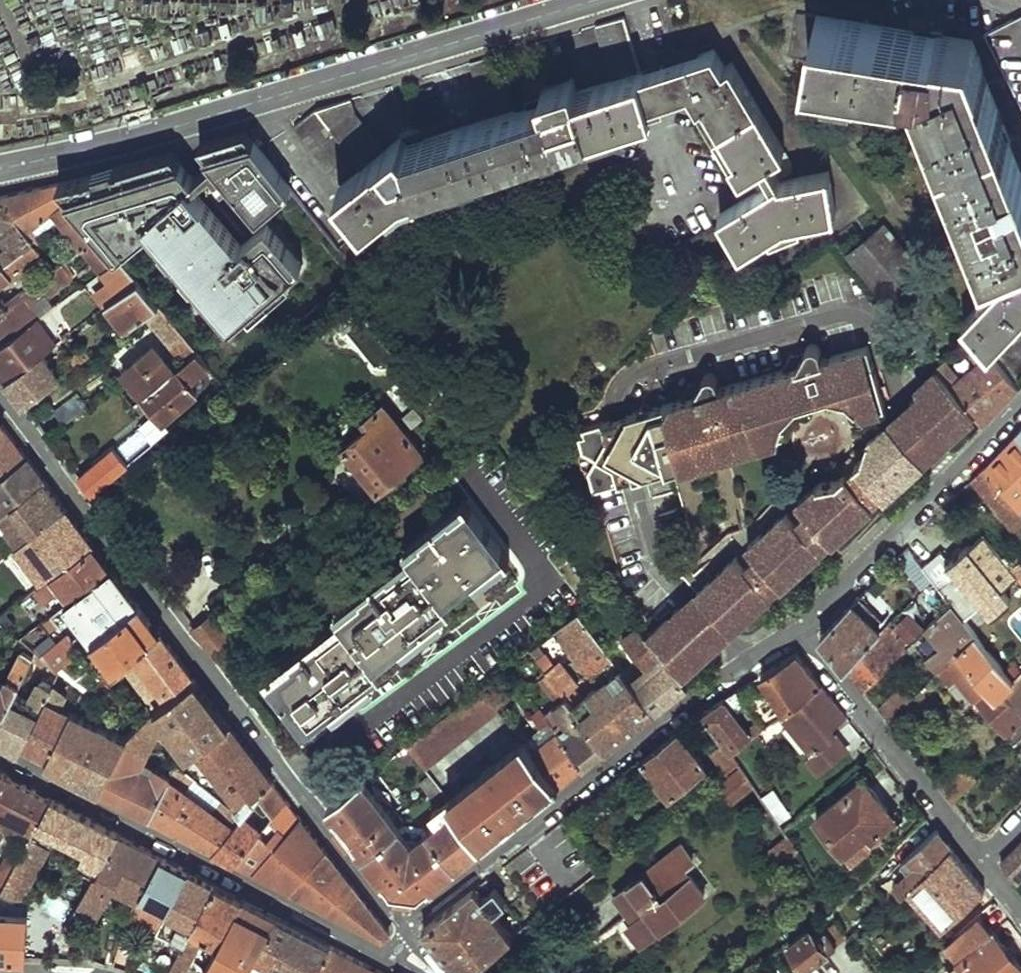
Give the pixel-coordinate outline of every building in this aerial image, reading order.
[(790,58),(905,79),(907,74),(916,76),(915,79),(998,282),(962,319),(974,335),(989,351),(1020,318),(1020,169),(971,45),(941,41),(941,36),(930,33),(929,38),(796,14),(790,58)] [(295,127),(363,220),(407,190),(576,138),(651,118),(649,106),(662,101),(687,92),(743,178),(748,176),(758,193),(721,215),(742,252),(770,234),(773,237),(802,226),(802,222),(835,216),(826,175),(782,183),(781,180),(789,175),(792,165),(732,65),(725,68),(715,51),(657,68),(639,73),(623,17),(597,26),(612,81),(577,92),(572,80),(542,88),(545,101),(517,110),(500,56),(473,63),(489,118),(422,139),(419,133),(400,138),(382,151),(354,112),(352,98),(316,110),(295,127)] [(251,131),(203,144),(256,207),(289,181),(251,131)] [(75,180),(60,183),(104,236),(119,255),(133,243),(126,235),(146,219),(152,227),(233,324),(305,264),(270,222),(245,243),(192,180),(197,176),(177,151),(90,177),(75,180)] [(289,181),(256,207),(263,214),(295,189),(289,181)] [(0,196),(37,241),(44,238),(35,227),(54,212),(84,248),(93,244),(104,236),(60,183),(30,190),(0,196)] [(17,253),(37,241),(0,196),(0,197),(0,232),(7,242),(17,253)] [(146,219),(126,235),(133,243),(152,227),(146,219)] [(883,225),(851,253),(888,299),(921,270),(883,225)] [(104,236),(93,244),(112,265),(122,258),(119,255),(104,236)] [(39,263),(50,274),(58,269),(49,258),(37,241),(17,253),(6,262),(0,266),(0,289),(39,263)] [(2,256),(6,262),(17,253),(7,242),(1,246),(6,253),(2,256)] [(58,269),(64,264),(55,253),(49,258),(58,269)] [(122,258),(112,265),(130,285),(140,280),(126,262),(122,258)] [(5,341),(37,318),(29,307),(42,297),(39,293),(55,281),(50,274),(6,305),(0,309),(0,334),(5,341)] [(130,285),(115,298),(125,311),(117,317),(124,326),(147,309),(157,301),(153,295),(148,289),(140,280),(130,285)] [(206,296),(189,306),(197,319),(214,308),(206,296)] [(157,301),(147,309),(186,357),(197,348),(157,301)] [(6,381),(33,360),(56,343),(37,318),(5,341),(0,344),(0,374),(6,381)] [(973,414),(982,425),(1000,408),(1019,389),(989,351),(974,335),(963,343),(980,363),(963,378),(944,358),(934,368),(973,414)] [(153,385),(176,367),(156,344),(133,363),(153,385)] [(575,428),(593,488),(779,435),(784,414),(798,400),(825,392),(847,397),(860,411),(884,403),(868,346),(814,359),(815,356),(816,351),(812,347),(807,346),(804,347),(800,351),(787,354),(779,369),(710,389),(713,385),(714,383),(714,378),(710,375),(705,376),(701,382),(687,385),(679,399),(650,407),(641,402),(635,412),(575,428)] [(77,355),(81,360),(90,352),(85,347),(77,355)] [(153,385),(142,394),(162,418),(194,390),(188,383),(210,365),(197,348),(186,357),(176,367),(153,385)] [(33,360),(6,381),(11,387),(24,404),(57,380),(52,375),(46,378),(33,360)] [(122,371),(142,394),(153,385),(133,363),(122,371)] [(647,632),(679,674),(717,643),(973,414),(934,368),(914,386),(913,392),(909,392),(905,395),(903,398),(903,401),(902,404),(888,417),(864,425),(867,439),(862,457),(838,478),(816,483),(712,575),(694,590),(647,632)] [(212,382),(218,387),(224,381),(219,375),(212,382)] [(411,382),(390,399),(399,411),(421,395),(411,382)] [(57,412),(66,424),(88,408),(78,395),(57,412)] [(390,399),(382,406),(391,417),(399,411),(390,399)] [(369,426),(341,446),(375,491),(419,455),(391,417),(382,406),(364,419),(369,426)] [(468,440),(474,447),(491,432),(485,425),(468,440)] [(27,458),(3,426),(0,428),(0,478),(27,458)] [(1018,432),(1002,448),(986,465),(1020,508),(1020,436),(1018,432)] [(89,467),(101,482),(124,464),(111,448),(89,467)] [(10,509),(45,482),(27,458),(0,478),(0,496),(10,509)] [(971,481),(1020,542),(1020,509),(1020,508),(986,465),(971,481)] [(0,518),(0,521),(7,529),(6,531),(20,548),(67,509),(45,482),(10,509),(0,518)] [(288,674),(275,683),(307,730),(383,672),(377,663),(453,605),(447,596),(506,551),(471,503),(455,517),(453,514),(444,521),(438,513),(431,518),(437,525),(426,533),(428,535),(413,548),(420,558),(410,564),(408,562),(393,573),(392,570),(383,578),(376,570),(372,573),(369,569),(365,572),(374,585),(367,592),(368,594),(354,605),(356,607),(344,617),(349,624),(338,633),(337,630),(323,642),(321,639),(311,647),(305,639),(297,645),(303,654),(294,661),(297,664),(286,671),(288,674)] [(67,509),(20,548),(26,556),(38,548),(50,563),(34,576),(40,584),(92,546),(67,509)] [(950,563),(978,596),(1008,572),(1018,583),(1020,580),(1020,577),(1005,558),(984,534),(950,563)] [(40,584),(37,586),(43,593),(46,597),(63,585),(71,597),(110,569),(92,546),(40,584)] [(907,549),(897,560),(924,589),(934,581),(907,549)] [(669,561),(694,590),(712,575),(701,565),(697,568),(680,551),(669,561)] [(1005,558),(1020,577),(1020,567),(1010,554),(1005,558)] [(71,597),(55,608),(63,618),(72,613),(88,633),(77,643),(71,637),(43,656),(47,660),(53,666),(57,668),(77,652),(97,636),(139,606),(110,569),(71,597)] [(0,615),(0,622),(7,627),(28,610),(25,605),(43,593),(37,586),(0,615)] [(820,637),(846,667),(881,634),(884,630),(857,599),(847,609),(820,637)] [(928,676),(931,679),(940,672),(977,635),(952,602),(930,627),(945,642),(926,663),(932,669),(928,676)] [(139,606),(97,636),(117,663),(160,633),(139,606)] [(55,608),(19,636),(28,644),(30,646),(63,618),(55,608)] [(561,691),(603,751),(654,711),(632,681),(581,609),(557,628),(563,637),(588,672),(592,669),(602,683),(581,699),(570,684),(561,691)] [(679,674),(647,632),(640,624),(628,609),(618,616),(630,632),(626,635),(650,667),(632,681),(654,711),(688,686),(679,674)] [(214,613),(195,630),(212,652),(232,637),(229,632),(214,613)] [(529,648),(533,655),(547,645),(550,648),(563,637),(557,628),(529,648)] [(102,673),(99,677),(108,685),(113,682),(115,685),(142,667),(169,699),(195,681),(160,633),(117,663),(102,673)] [(856,679),(866,691),(899,657),(893,650),(881,634),(846,667),(856,679)] [(998,658),(977,635),(940,672),(950,682),(956,677),(975,701),(977,699),(1013,742),(1020,735),(1020,711),(1006,692),(1016,680),(998,658)] [(905,639),(893,650),(899,657),(912,644),(905,639)] [(18,689),(32,662),(32,660),(37,651),(30,646),(28,644),(6,684),(0,680),(0,721),(18,689)] [(998,658),(1016,680),(1020,676),(1020,658),(1011,647),(998,658)] [(43,656),(37,651),(32,660),(44,667),(47,660),(43,656)] [(77,652),(57,668),(60,670),(74,681),(83,689),(99,677),(102,673),(77,652)] [(797,653),(764,676),(787,709),(821,684),(805,664),(797,653)] [(547,673),(561,691),(570,684),(574,680),(552,654),(540,662),(547,673)] [(19,747),(46,761),(69,716),(51,707),(61,688),(67,692),(74,681),(60,670),(55,681),(19,747)] [(0,721),(0,736),(19,747),(55,681),(43,673),(29,696),(18,689),(0,721)] [(547,673),(541,678),(557,702),(541,712),(557,731),(585,766),(603,751),(561,691),(547,673)] [(1006,692),(1020,711),(1020,676),(1016,680),(1006,692)] [(99,677),(83,689),(89,699),(108,685),(99,677)] [(739,690),(760,719),(772,708),(754,680),(739,690)] [(169,699),(156,710),(189,753),(199,747),(230,725),(195,681),(169,699)] [(803,750),(814,764),(843,742),(836,733),(833,736),(829,730),(848,715),(835,700),(821,684),(787,709),(784,711),(809,745),(803,750)] [(418,758),(425,767),(497,710),(480,687),(407,743),(414,753),(418,758)] [(883,710),(890,720),(908,702),(899,694),(883,710)] [(119,696),(112,708),(126,718),(115,730),(128,738),(149,715),(141,711),(124,701),(119,696)] [(721,701),(702,713),(726,747),(732,753),(749,739),(721,701)] [(149,705),(141,711),(149,715),(151,714),(154,711),(149,705)] [(69,716),(46,761),(99,788),(124,741),(128,738),(115,730),(73,709),(69,716)] [(532,717),(547,738),(557,731),(541,712),(539,710),(532,717)] [(128,738),(124,741),(146,753),(161,725),(151,714),(149,715),(128,738)] [(230,725),(199,747),(236,796),(248,809),(273,782),(230,725)] [(559,786),(585,766),(557,731),(547,738),(531,751),(559,786)] [(678,732),(642,758),(655,776),(658,775),(672,793),(709,765),(704,760),(700,761),(678,732)] [(124,741),(99,788),(146,812),(168,775),(154,769),(147,782),(134,776),(146,753),(124,741)] [(449,798),(483,845),(559,786),(531,751),(523,741),(449,798)] [(396,826),(368,789),(414,753),(407,743),(329,807),(364,852),(396,826)] [(726,747),(714,757),(726,773),(738,764),(732,753),(726,747)] [(449,798),(425,767),(418,758),(405,768),(436,808),(449,798)] [(146,812),(213,849),(234,824),(218,812),(182,785),(190,771),(176,760),(168,775),(146,812)] [(741,770),(719,785),(732,802),(754,787),(741,770)] [(0,790),(0,821),(2,818),(8,821),(13,813),(25,820),(1,863),(0,863),(0,889),(3,891),(53,800),(8,775),(0,790)] [(866,777),(817,816),(843,848),(868,830),(873,835),(896,816),(866,777)] [(234,824),(213,849),(234,860),(289,802),(273,782),(248,809),(243,813),(234,824)] [(773,789),(762,797),(775,815),(786,807),(773,789)] [(236,796),(228,801),(243,813),(248,809),(236,796)] [(483,845),(449,798),(428,814),(437,825),(428,831),(454,865),(483,845)] [(53,800),(3,891),(22,902),(60,835),(90,851),(83,864),(97,872),(118,833),(53,800)] [(218,812),(234,824),(243,813),(228,801),(218,812)] [(234,860),(254,871),(301,818),(289,802),(234,860)] [(13,813),(8,821),(16,825),(25,820),(13,813)] [(254,871),(288,888),(309,867),(327,851),(301,818),(254,871)] [(410,845),(396,826),(364,852),(392,889),(418,893),(454,865),(428,831),(410,845)] [(897,880),(904,887),(911,882),(950,847),(944,838),(937,830),(908,855),(915,862),(897,880)] [(97,872),(80,902),(101,915),(118,884),(139,896),(129,915),(157,930),(167,910),(189,870),(118,833),(97,872)] [(789,836),(771,850),(786,868),(803,857),(789,836)] [(1001,863),(1017,881),(1020,877),(1020,842),(1001,863)] [(679,845),(617,894),(636,920),(629,925),(640,941),(701,895),(683,868),(692,862),(679,845)] [(967,868),(950,847),(911,882),(904,887),(912,897),(919,891),(947,921),(984,889),(967,868)] [(309,867),(386,933),(388,931),(327,851),(309,867)] [(288,888),(382,938),(386,933),(309,867),(288,888)] [(153,972),(169,972),(216,884),(189,870),(167,910),(182,918),(153,972)] [(169,972),(185,972),(207,931),(221,939),(243,899),(216,884),(169,972)] [(27,956),(28,906),(22,902),(3,891),(0,889),(0,955),(27,956)] [(495,890),(482,899),(475,889),(423,927),(460,972),(465,972),(511,937),(492,913),(505,903),(495,890)] [(947,921),(919,891),(912,897),(939,928),(947,921)] [(202,972),(245,972),(275,916),(243,899),(221,939),(202,972)] [(80,902),(67,928),(90,942),(94,936),(90,934),(101,915),(80,902)] [(980,912),(947,943),(963,963),(949,972),(1020,972),(1020,964),(980,912)] [(245,972),(279,972),(281,971),(284,972),(315,972),(331,946),(275,916),(245,972)] [(810,925),(789,941),(810,968),(828,955),(846,940),(841,929),(829,937),(824,933),(818,936),(810,925)] [(113,960),(125,965),(134,944),(121,939),(113,960)] [(331,946),(315,972),(382,972),(331,946)]
